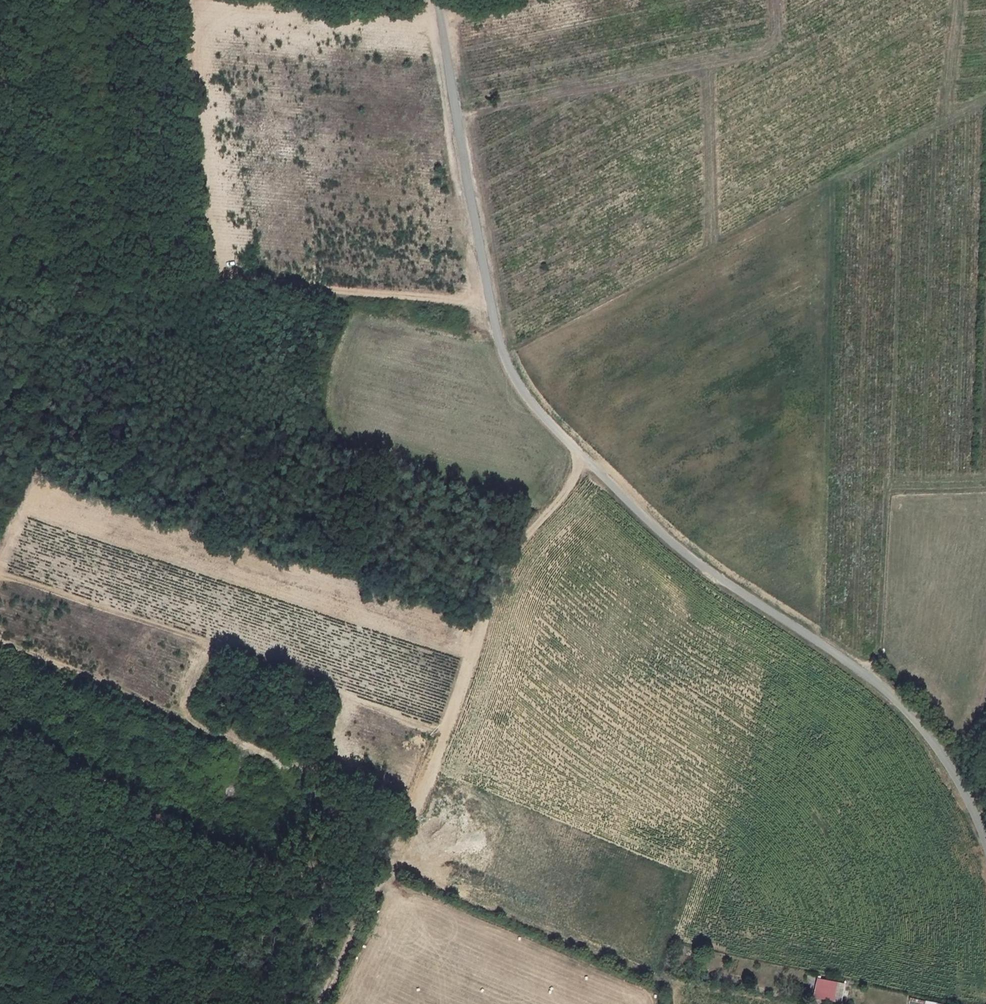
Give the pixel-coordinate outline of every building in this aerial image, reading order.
[(839,982),(836,996),(843,997),(845,983),(839,982)]
